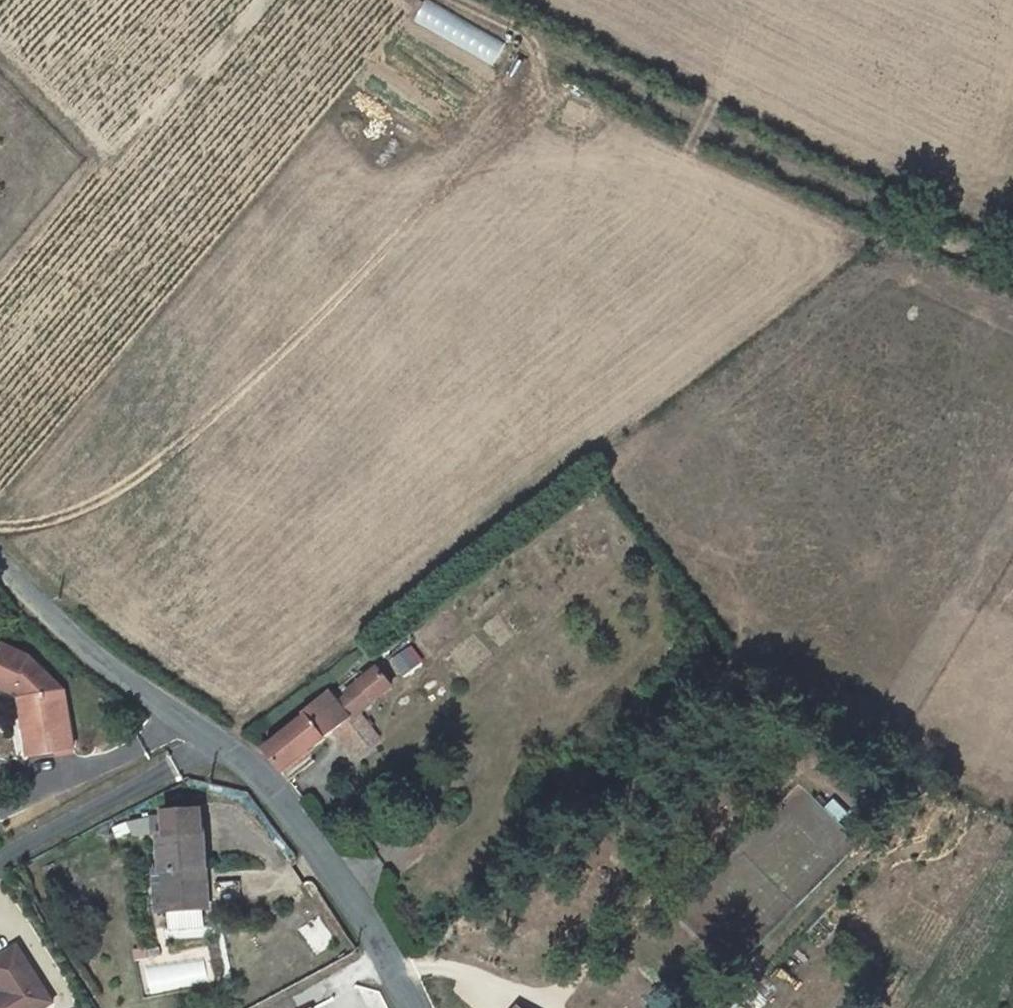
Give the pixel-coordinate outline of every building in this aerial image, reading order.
[(0,642),(0,682),(2,683),(4,678),(17,687),(26,715),(20,717),(28,743),(71,729),(54,675),(14,646),(0,642)] [(341,703),(329,691),(272,746),(298,773),(322,751),(317,745),(342,721),(365,743),(387,721),(368,700),(397,670),(382,655),(347,689),(351,694),(341,703)] [(17,687),(11,689),(20,717),(26,715),(17,687)] [(168,791),(134,799),(138,820),(134,821),(150,894),(154,894),(157,910),(189,902),(186,886),(192,885),(176,813),(173,813),(168,791)] [(57,984),(26,928),(0,944),(0,952),(11,973),(0,979),(0,1007),(17,1007),(57,984)]
